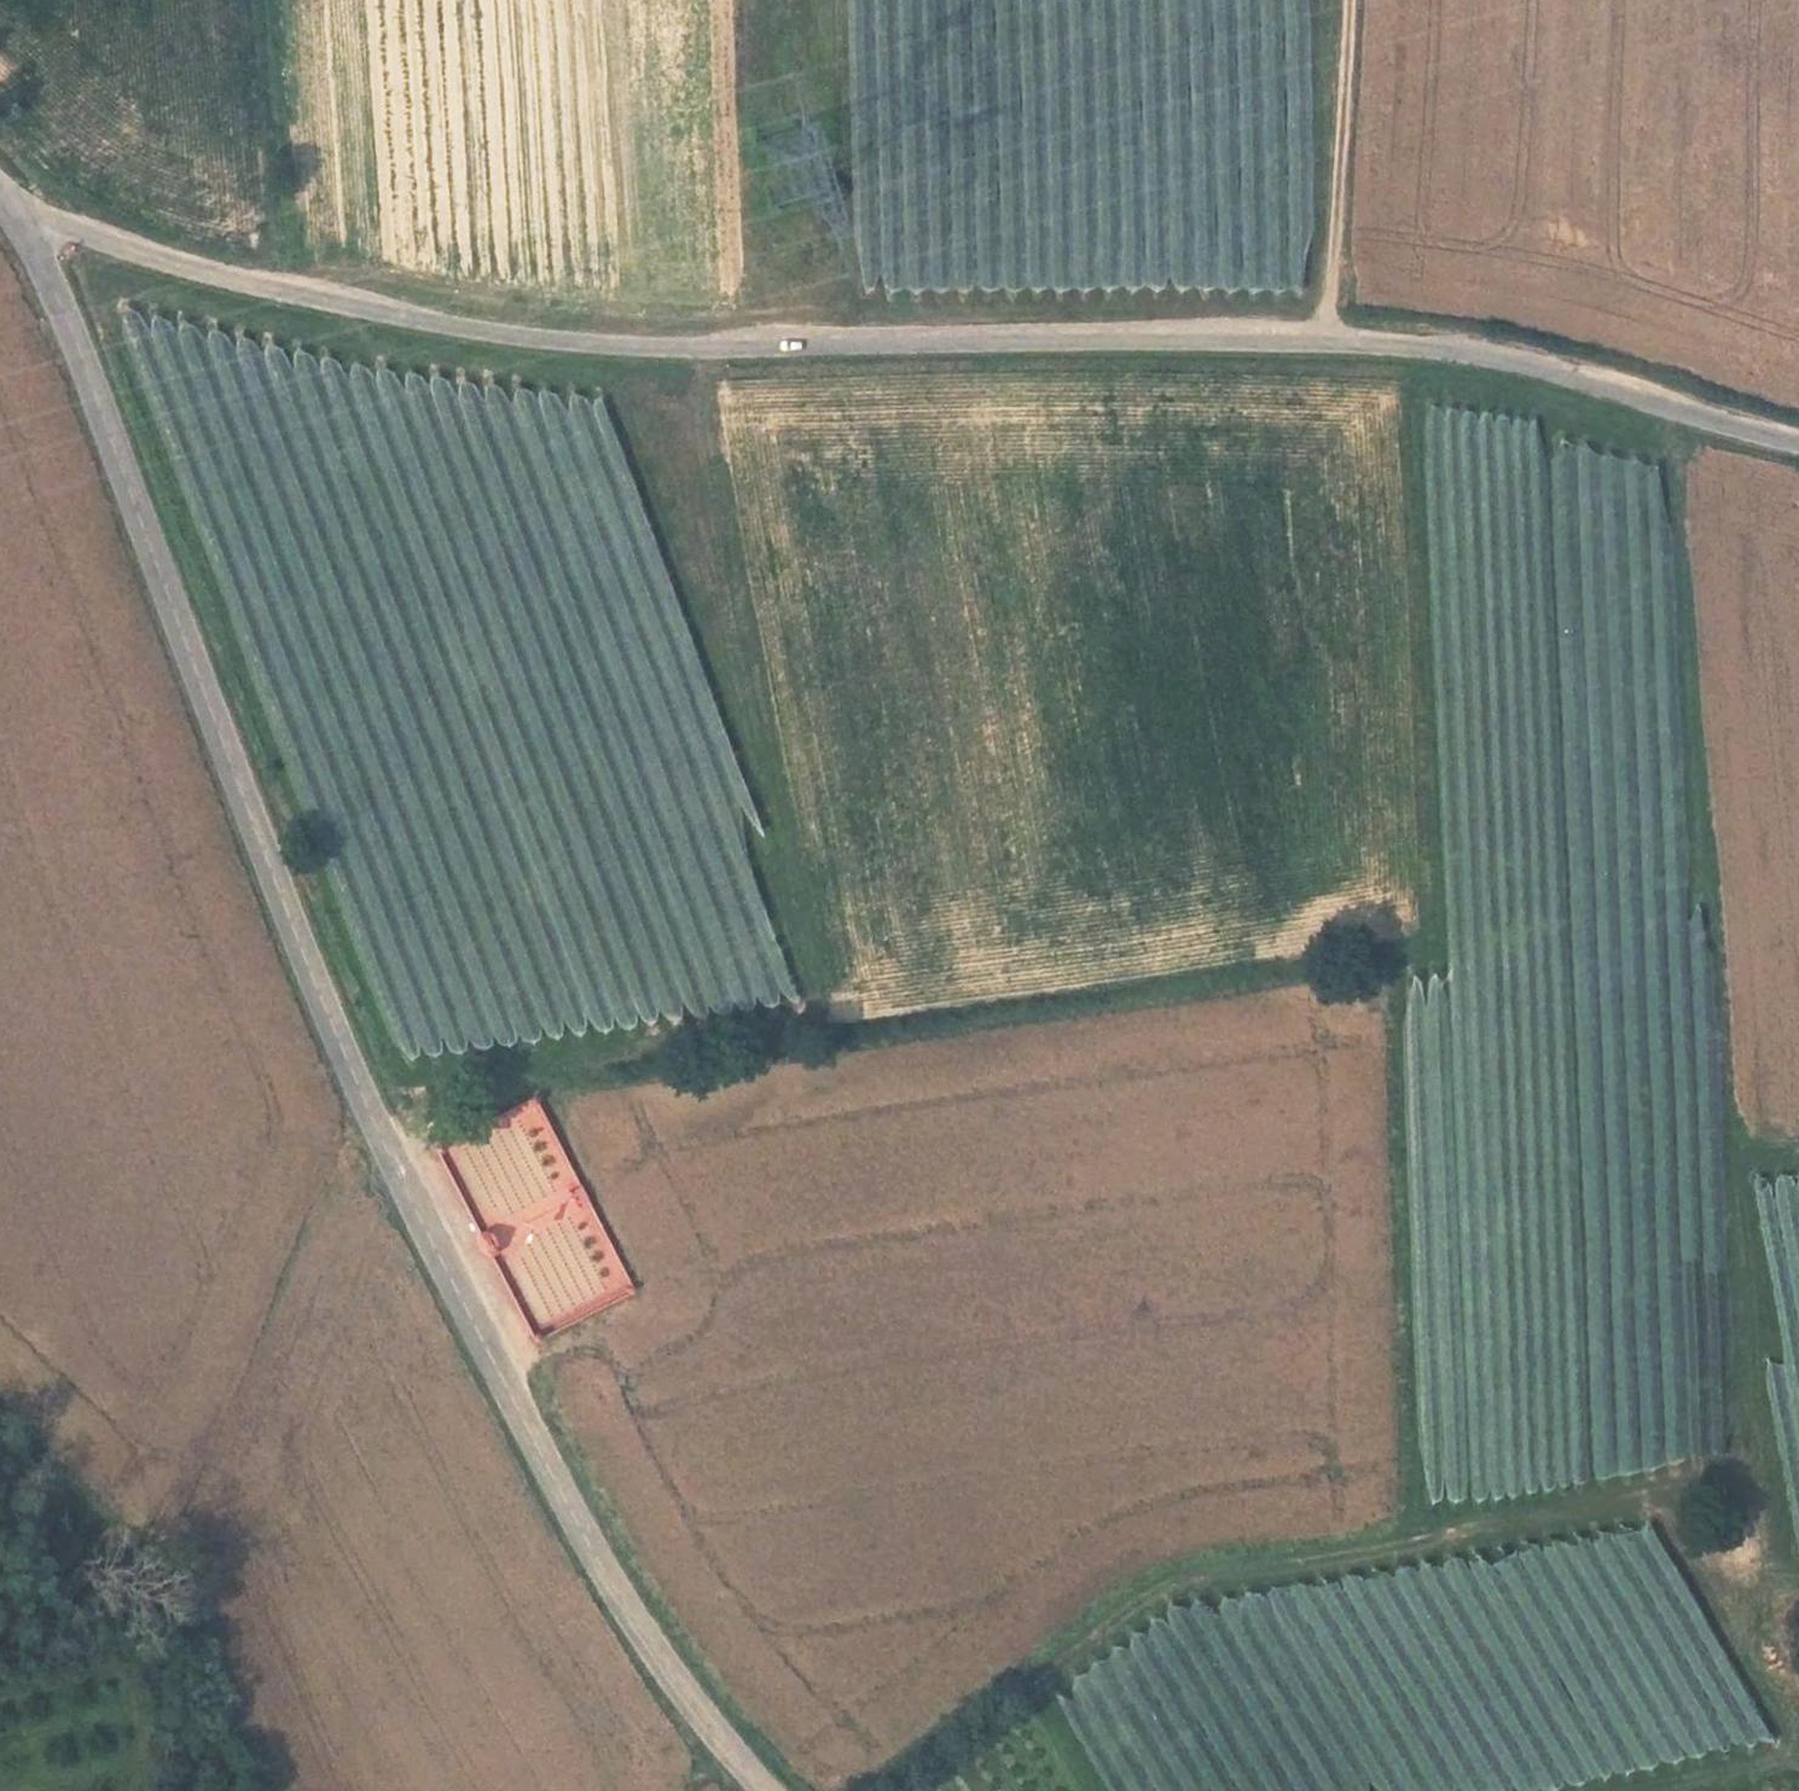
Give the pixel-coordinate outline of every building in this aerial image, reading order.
[(517,1346),(632,1292),(537,1091),(422,1145),(517,1346)] [(1505,1663),(1508,1686),(1541,1682),(1537,1652),(1478,1660),(1482,1684),(1495,1683),(1493,1664),(1505,1663)]
